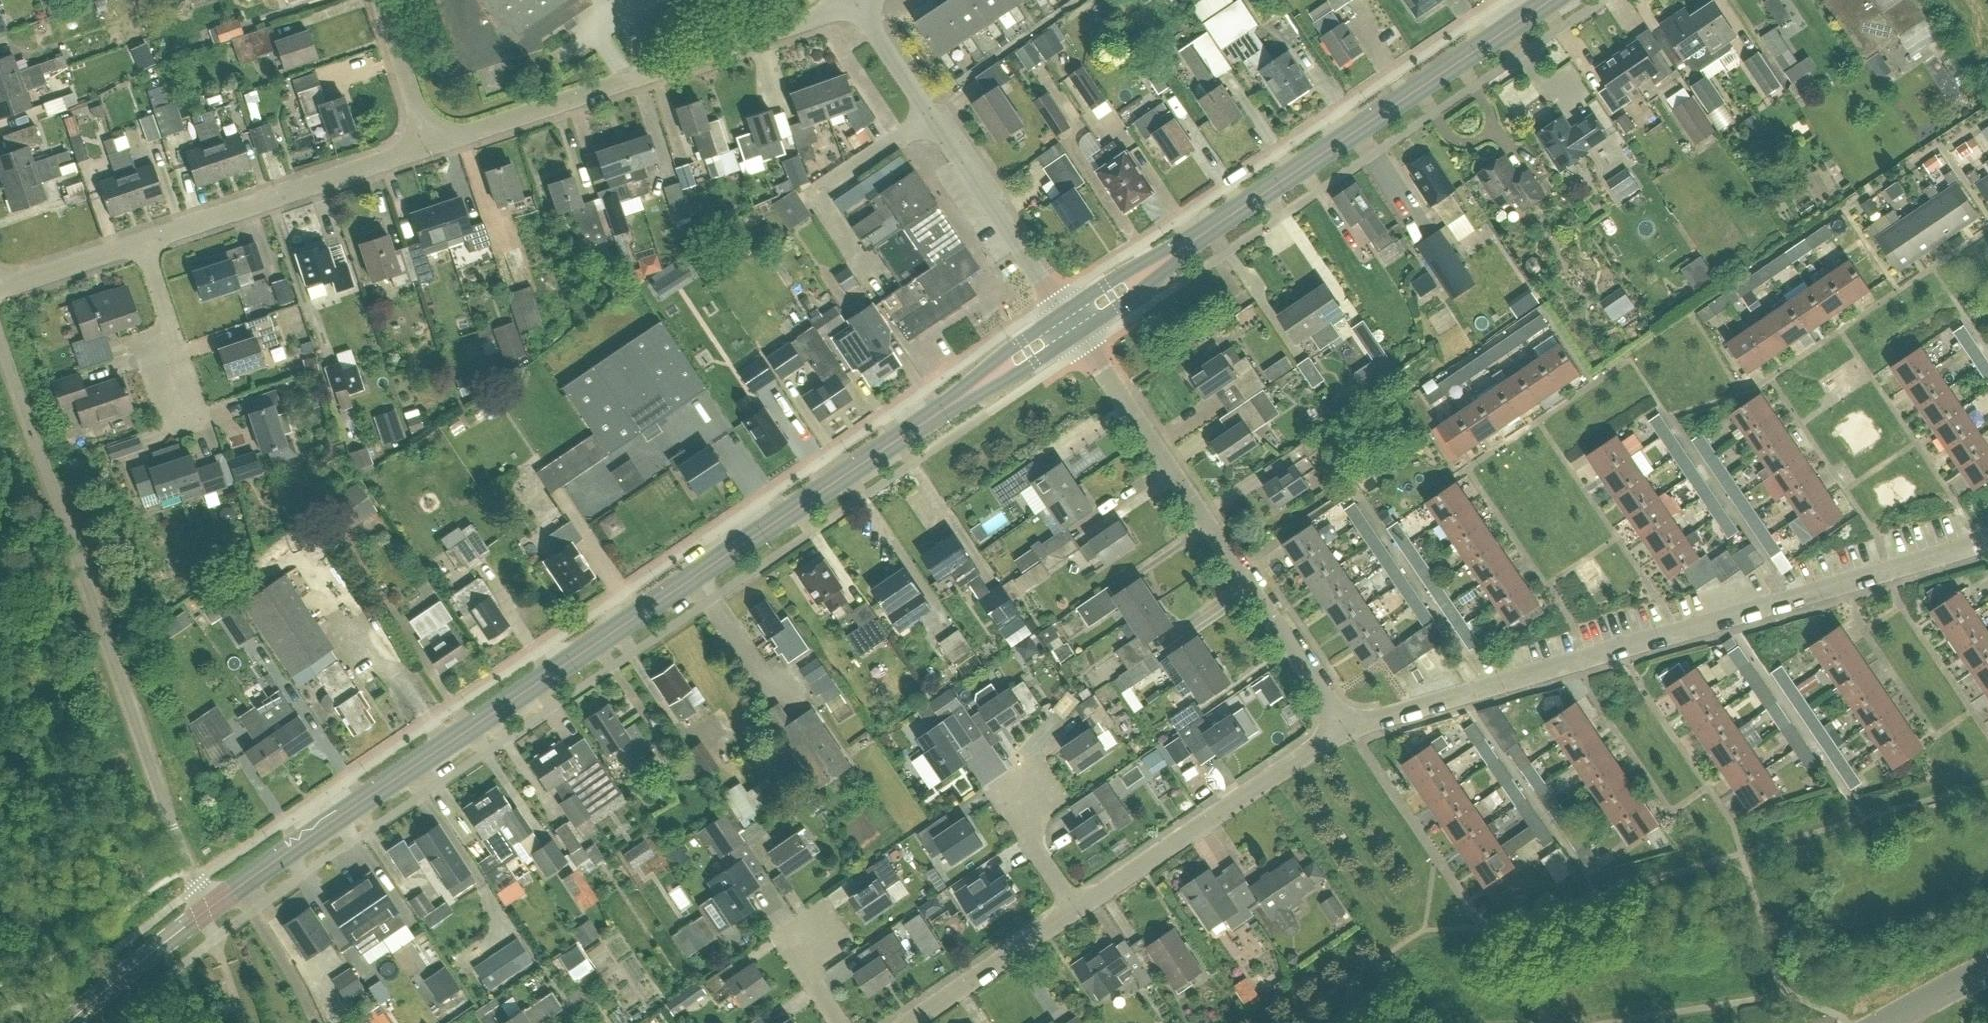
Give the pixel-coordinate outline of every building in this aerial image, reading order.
[(575,22),(566,8),(578,0),(436,0),(460,74),(542,47),(538,38),(560,23),(562,26),(564,29),(575,22)] [(987,24),(971,0),(950,0),(941,6),(964,40),(962,41),(977,62),(985,57),(970,35),(985,25),(987,24)] [(1004,0),(971,0),(987,24),(985,25),(995,40),(1004,34),(994,19),(1009,9),(1010,8),(1004,0)] [(1010,8),(1009,9),(1018,24),(1027,18),(1017,4),(1023,0),(1004,0),(1010,8)] [(1047,17),(1056,11),(1048,0),(1036,0),(1047,17)] [(1288,50),(1274,60),(1253,28),(1258,25),(1241,0),(1238,0),(1234,3),(1232,0),(1203,0),(1194,6),(1231,64),(1240,58),(1253,76),(1259,72),(1282,106),(1312,85),(1288,50)] [(1350,0),(1329,0),(1335,10),(1350,0)] [(1417,15),(1439,0),(1407,0),(1417,15)] [(1791,18),(1779,0),(1767,0),(1763,2),(1779,25),(1791,18)] [(1874,0),(1825,0),(1865,59),(1929,15),(1919,0),(1902,0),(1883,13),(1874,0)] [(1729,40),(1736,35),(1713,2),(1691,18),(1690,18),(1707,42),(1706,43),(1716,58),(1726,74),(1740,65),(1739,58),(1731,46),(1731,43),(1729,40)] [(964,40),(941,6),(940,7),(939,5),(930,11),(931,13),(917,22),(949,70),(957,65),(947,51),(962,41),(964,40)] [(1690,18),(1691,18),(1685,9),(1661,25),(1683,58),(1684,58),(1691,68),(1699,70),(1716,58),(1706,43),(1707,42),(1690,18)] [(1342,24),(1333,10),(1314,23),(1323,36),(1322,37),(1341,66),(1363,51),(1344,22),(1342,24)] [(221,43),(231,39),(242,36),(236,18),(225,22),(225,23),(215,27),(220,40),(221,43)] [(242,36),(231,39),(240,65),(257,59),(256,56),(270,51),(277,48),(284,68),(316,57),(307,31),(276,41),(270,26),(242,36)] [(1775,57),(1789,49),(1775,27),(1761,36),(1775,57)] [(1222,86),(1216,78),(1231,68),(1207,32),(1180,51),(1209,94),(1199,101),(1220,131),(1243,115),(1223,85),(1222,86)] [(1617,55),(1637,85),(1649,77),(1654,85),(1673,72),(1659,52),(1649,58),(1638,41),(1617,55)] [(1158,94),(1169,88),(1142,48),(1132,55),(1158,94)] [(1766,96),(1781,85),(1780,84),(1760,54),(1758,52),(1743,62),(1766,96)] [(39,64),(18,71),(12,54),(0,58),(0,88),(42,73),(39,64)] [(1626,92),(1637,85),(1617,55),(1597,69),(1608,86),(1599,92),(1613,113),(1631,100),(1626,92)] [(1000,142),(1025,125),(1000,88),(1012,80),(1000,62),(976,78),(988,95),(974,104),(1000,142)] [(1094,110),(1108,100),(1085,66),(1071,76),(1094,110)] [(0,88),(0,118),(30,108),(24,91),(46,83),(42,73),(0,88)] [(1710,112),(1726,101),(1708,75),(1692,86),(1710,112)] [(843,76),(816,85),(828,118),(844,112),(849,124),(855,133),(873,121),(860,101),(853,103),(843,76)] [(319,84),(295,92),(304,118),(320,112),(328,137),(354,129),(343,97),(325,103),(319,84)] [(817,142),(811,124),(828,118),(816,85),(789,94),(800,123),(788,127),(796,150),(817,142)] [(243,112),(253,109),(248,92),(238,95),(243,112)] [(1057,136),(1072,127),(1050,92),(1035,101),(1057,136)] [(1694,96),(1674,110),(1697,144),(1717,130),(1694,96)] [(706,124),(699,101),(676,109),(685,137),(692,134),(701,161),(718,155),(724,175),(739,170),(732,150),(728,152),(718,120),(706,124)] [(56,110),(61,128),(70,126),(65,107),(56,110)] [(1170,111),(1161,117),(1155,108),(1134,123),(1146,140),(1153,135),(1173,163),(1195,147),(1170,111)] [(202,114),(204,122),(223,178),(251,169),(239,134),(221,140),(211,111),(202,114)] [(744,161),(760,156),(757,147),(779,139),(770,111),(746,119),(753,139),(739,144),(744,161)] [(1625,134),(1636,127),(1626,113),(1616,120),(1625,134)] [(1607,136),(1593,114),(1571,129),(1563,116),(1537,134),(1547,149),(1546,149),(1560,171),(1587,153),(1586,150),(1607,136)] [(160,138),(152,115),(139,120),(147,143),(160,138)] [(196,187),(223,178),(204,122),(194,125),(201,147),(184,153),(196,187)] [(258,154),(278,147),(270,122),(250,129),(258,154)] [(55,155),(33,162),(28,146),(41,142),(35,124),(3,136),(8,152),(0,155),(0,177),(3,184),(58,164),(55,155)] [(621,144),(630,170),(638,196),(649,192),(645,178),(648,176),(644,166),(656,162),(647,135),(621,144)] [(103,141),(107,155),(118,151),(113,138),(103,141)] [(1103,149),(1139,202),(1153,192),(1127,153),(1123,155),(1114,141),(1103,149)] [(1058,143),(1039,157),(1046,167),(1065,154),(1058,143)] [(630,198),(638,196),(630,170),(621,144),(595,152),(604,179),(605,178),(610,188),(612,187),(613,193),(602,196),(615,235),(629,230),(620,200),(630,196),(630,198)] [(118,151),(136,207),(163,198),(152,163),(135,169),(128,148),(118,151)] [(1125,211),(1139,202),(1103,149),(1093,156),(1102,170),(1099,172),(1125,211)] [(115,176),(98,182),(109,216),(136,207),(118,151),(107,155),(115,176)] [(1474,229),(1451,194),(1456,190),(1431,153),(1410,167),(1418,179),(1415,181),(1432,207),(1434,205),(1457,240),(1474,229)] [(1071,231),(1093,216),(1075,190),(1085,183),(1065,154),(1046,167),(1044,168),(1062,194),(1052,201),(1054,203),(1052,204),(1071,231)] [(795,183),(808,178),(799,155),(786,160),(795,183)] [(1930,172),(1943,163),(1937,155),(1924,164),(1930,172)] [(1518,177),(1503,156),(1479,173),(1501,206),(1515,197),(1523,210),(1544,196),(1528,171),(1518,177)] [(58,164),(3,184),(12,211),(46,199),(40,182),(62,175),(58,164)] [(497,207),(521,199),(510,164),(486,172),(497,207)] [(681,189),(694,185),(687,164),(675,168),(681,189)] [(1621,201),(1641,188),(1627,168),(1608,181),(1621,201)] [(1982,180),(1974,169),(1965,175),(1974,187),(1977,185),(1987,201),(1987,176),(1982,180)] [(1936,197),(1958,230),(1979,216),(1957,184),(1960,182),(1952,170),(1943,176),(1951,187),(1939,194),(1936,197)] [(859,238),(868,251),(873,247),(872,246),(901,227),(935,204),(912,171),(868,200),(883,222),(859,238)] [(587,225),(599,221),(593,200),(581,204),(572,177),(549,185),(558,213),(571,209),(577,228),(587,225)] [(686,204),(679,182),(664,187),(676,222),(691,217),(687,204),(686,204)] [(1352,225),(1359,221),(1372,241),(1387,231),(1373,211),(1374,211),(1356,183),(1334,198),(1352,225)] [(1936,197),(1939,194),(1932,183),(1923,189),(1931,200),(1916,210),(1938,243),(1958,230),(1936,197)] [(86,199),(83,189),(63,197),(66,206),(86,199)] [(772,205),(788,230),(811,216),(794,190),(772,205)] [(459,199),(435,207),(448,246),(465,241),(469,252),(490,245),(483,224),(469,228),(459,199)] [(872,246),(873,247),(887,267),(900,287),(900,288),(921,274),(960,248),(957,243),(960,241),(935,204),(901,227),(872,246)] [(411,215),(425,256),(449,248),(448,246),(435,207),(411,215)] [(1938,243),(1916,210),(1901,220),(1893,209),(1885,215),(1892,226),(1896,224),(1919,257),(1938,243)] [(599,221),(587,225),(588,228),(575,232),(580,249),(606,240),(599,221)] [(1896,224),(1892,226),(1881,234),(1874,223),(1865,229),(1873,241),(1876,238),(1898,271),(1919,257),(1896,224)] [(1817,246),(1833,235),(1826,225),(1810,235),(1817,246)] [(1454,299),(1477,284),(1441,229),(1417,245),(1454,299)] [(419,283),(409,254),(395,259),(387,235),(359,244),(371,281),(390,275),(394,286),(410,281),(412,286),(419,283)] [(1797,260),(1813,249),(1806,239),(1790,249),(1797,260)] [(202,298),(239,286),(235,275),(263,266),(255,242),(218,254),(221,262),(193,271),(202,298)] [(407,248),(409,254),(419,283),(433,278),(428,265),(424,266),(417,245),(407,248)] [(310,301),(326,295),(322,283),(332,280),(336,291),(353,286),(346,264),(333,268),(327,248),(312,253),(310,249),(295,254),(310,301)] [(964,278),(978,269),(966,250),(963,252),(960,248),(921,274),(937,296),(964,278)] [(1777,274),(1792,263),(1785,252),(1770,263),(1777,274)] [(640,259),(645,274),(661,268),(656,254),(640,259)] [(1829,274),(1849,304),(1870,290),(1850,260),(1829,274)] [(845,290),(858,282),(844,261),(832,269),(845,290)] [(1757,287),(1765,282),(1772,277),(1765,266),(1750,277),(1757,287)] [(895,324),(937,296),(921,274),(900,288),(900,287),(879,301),(895,324)] [(1829,318),(1849,304),(1829,274),(1808,288),(1829,318)] [(280,306),(294,301),(287,278),(272,283),(280,306)] [(976,295),(964,278),(937,296),(895,324),(907,342),(976,295)] [(1736,301),(1752,290),(1745,280),(1729,291),(1736,301)] [(1302,299),(1331,343),(1341,336),(1331,321),(1344,312),(1325,284),(1302,299)] [(138,322),(126,286),(100,295),(100,294),(74,302),(85,338),(72,342),(80,368),(114,357),(105,332),(138,322)] [(506,295),(519,333),(544,325),(531,286),(506,295)] [(1809,331),(1829,318),(1808,288),(1788,302),(1809,331)] [(1716,315),(1731,304),(1724,294),(1709,304),(1716,315)] [(1617,302),(1625,314),(1637,307),(1629,295),(1617,302)] [(1321,349),(1331,343),(1302,299),(1279,315),(1298,343),(1311,334),(1321,349)] [(1788,345),(1809,331),(1788,302),(1768,315),(1788,345)] [(854,330),(884,376),(900,365),(881,337),(890,331),(872,304),(847,320),(853,330),(854,330)] [(818,312),(808,319),(820,337),(831,330),(818,312)] [(228,376),(264,364),(259,349),(278,343),(269,314),(244,322),(250,338),(218,348),(228,376)] [(1532,336),(1547,326),(1540,315),(1525,325),(1532,336)] [(1768,359),(1788,345),(1768,315),(1748,329),(1768,359)] [(1362,319),(1350,327),(1371,359),(1353,372),(1365,389),(1396,368),(1385,352),(1362,319)] [(592,365),(638,433),(705,388),(659,320),(592,365)] [(1964,348),(1975,341),(1964,325),(1953,332),(1964,348)] [(1512,350),(1527,339),(1520,329),(1504,339),(1512,350)] [(1747,373),(1768,359),(1748,329),(1727,343),(1747,373)] [(869,386),(884,376),(854,330),(853,330),(838,340),(869,386)] [(530,361),(527,355),(519,333),(499,340),(512,373),(521,369),(520,365),(530,361)] [(849,400),(840,388),(850,381),(821,340),(804,352),(811,362),(811,367),(822,384),(803,397),(818,420),(849,400)] [(343,341),(328,345),(332,360),(347,356),(343,341)] [(781,379),(804,364),(789,341),(766,357),(781,379)] [(1491,364),(1507,353),(1500,342),(1484,353),(1491,364)] [(1539,358),(1559,388),(1581,373),(1560,343),(1539,358)] [(1987,361),(1987,360),(1978,345),(1967,352),(1978,368),(1987,361)] [(1242,360),(1233,346),(1191,374),(1207,398),(1233,380),(1246,400),(1267,386),(1260,375),(1247,356),(1242,360)] [(1905,388),(1935,367),(1921,346),(1890,367),(1905,388)] [(752,394),(777,377),(762,355),(737,372),(752,394)] [(1285,355),(1273,363),(1280,373),(1292,365),(1285,355)] [(1471,377),(1487,367),(1480,356),(1464,367),(1471,377)] [(1314,387),(1325,380),(1310,357),(1299,365),(1314,387)] [(1539,401),(1559,388),(1539,358),(1519,371),(1539,401)] [(341,369),(339,362),(326,367),(333,391),(346,388),(348,393),(364,389),(356,365),(341,369)] [(607,455),(638,433),(592,365),(561,386),(592,433),(607,455)] [(1918,408),(1949,387),(1935,367),(1905,388),(1918,408)] [(471,375),(476,391),(491,385),(485,370),(471,375)] [(1451,391),(1466,381),(1459,370),(1444,381),(1451,391)] [(1539,401),(1519,371),(1507,379),(1502,371),(1493,377),(1498,385),(1499,385),(1519,415),(1539,401)] [(84,390),(79,374),(53,382),(62,409),(77,404),(84,425),(131,409),(121,378),(84,390)] [(1430,405),(1446,394),(1439,384),(1423,395),(1430,405)] [(1499,429),(1519,415),(1499,385),(1498,385),(1478,399),(1499,429)] [(1932,428),(1963,408),(1949,387),(1918,408),(1932,428)] [(286,442),(283,433),(286,428),(282,417),(277,414),(274,405),(279,403),(275,390),(251,398),(255,410),(249,412),(262,451),(268,449),(272,462),(296,454),(292,440),(286,442)] [(1228,463),(1258,443),(1251,432),(1279,413),(1264,390),(1229,414),(1236,425),(1213,441),(1228,463)] [(1745,434),(1774,414),(1760,393),(1739,407),(1730,413),(1745,434)] [(492,394),(482,400),(492,415),(501,408),(492,394)] [(757,412),(746,395),(735,403),(746,419),(742,422),(765,456),(786,442),(763,408),(757,412)] [(1478,442),(1499,429),(1478,399),(1458,412),(1478,442)] [(408,401),(397,405),(405,425),(416,421),(408,401)] [(374,437),(397,431),(390,402),(367,408),(374,437)] [(1946,449),(1976,428),(1963,408),(1932,428),(1946,449)] [(1457,456),(1478,442),(1458,412),(1437,426),(1457,456)] [(1659,437),(1669,430),(1659,414),(1648,421),(1659,437)] [(1758,454),(1788,434),(1774,414),(1745,434),(1758,454)] [(1375,437),(1388,429),(1381,418),(1368,426),(1375,437)] [(1987,449),(1987,445),(1976,428),(1946,449),(1960,469),(1987,449)] [(1601,476),(1633,454),(1619,433),(1586,455),(1601,476)] [(1702,456),(1712,449),(1702,433),(1692,440),(1702,456)] [(1673,457),(1683,450),(1672,434),(1662,441),(1673,457)] [(1759,472),(1764,480),(1772,475),(1802,454),(1788,434),(1758,454),(1767,467),(1759,472)] [(1280,506),(1309,486),(1303,477),(1316,468),(1308,457),(1318,450),(1310,438),(1281,458),(1288,469),(1265,485),(1280,506)] [(349,464),(365,461),(361,440),(345,443),(349,464)] [(594,464),(579,442),(538,470),(535,472),(550,493),(594,464)] [(123,457),(118,443),(106,447),(111,461),(123,457)] [(178,443),(165,447),(180,493),(183,500),(226,486),(218,462),(196,469),(191,454),(183,456),(178,443)] [(159,500),(180,493),(165,447),(152,451),(157,465),(151,467),(149,463),(131,469),(140,496),(156,490),(159,500)] [(724,473),(707,448),(689,460),(683,450),(667,460),(676,473),(679,470),(695,493),(724,473)] [(1960,469),(1974,490),(1987,481),(1987,480),(1987,449),(1960,469)] [(1716,476),(1726,469),(1716,453),(1706,460),(1716,476)] [(1614,497),(1647,474),(1633,454),(1601,476),(1614,497)] [(1786,495),(1816,475),(1802,454),(1772,475),(1786,495)] [(1687,477),(1697,470),(1686,455),(1676,462),(1687,477)] [(241,457),(230,461),(236,480),(247,476),(241,457)] [(1049,505),(1079,485),(1063,462),(1043,476),(1034,462),(1002,484),(1012,498),(1034,483),(1049,505)] [(1730,496),(1740,489),(1729,473),(1719,480),(1730,496)] [(1628,517),(1661,495),(1647,474),(1614,497),(1628,517)] [(1700,498),(1711,491),(1700,475),(1690,482),(1700,498)] [(1799,515),(1829,495),(1816,475),(1786,495),(1799,515)] [(351,528),(377,510),(358,482),(332,500),(351,528)] [(1441,523),(1471,503),(1457,482),(1426,502),(1441,523)] [(1079,485),(1049,505),(1065,529),(1095,509),(1079,485)] [(1744,516),(1754,510),(1743,494),(1733,501),(1744,516)] [(1642,537),(1675,515),(1661,495),(1628,517),(1642,537)] [(1714,518),(1725,511),(1714,495),(1704,502),(1714,518)] [(1829,495),(1799,515),(1814,536),(1844,516),(1829,495)] [(1355,525),(1365,518),(1354,502),(1344,509),(1355,525)] [(1454,543),(1484,523),(1471,503),(1441,523),(1454,543)] [(1757,537),(1768,530),(1757,514),(1747,521),(1757,537)] [(1656,557),(1688,535),(1675,515),(1642,537),(1656,557)] [(1728,538),(1737,532),(1738,531),(1728,515),(1717,522),(1728,538)] [(1108,564),(1137,544),(1121,520),(1080,549),(1089,561),(1101,553),(1108,564)] [(1369,545),(1379,538),(1369,522),(1358,529),(1369,545)] [(1398,544),(1408,537),(1398,522),(1387,529),(1398,544)] [(482,560),(479,556),(489,549),(471,523),(461,530),(459,527),(441,539),(449,550),(446,551),(458,568),(466,562),(470,569),(482,560)] [(1468,563),(1498,543),(1484,523),(1454,543),(1468,563)] [(558,553),(545,562),(547,565),(546,568),(549,573),(553,574),(566,594),(569,592),(571,593),(577,589),(578,586),(592,577),(571,544),(579,539),(570,524),(548,538),(558,553)] [(1297,565),(1327,545),(1312,524),(1283,543),(1297,565)] [(1034,548),(1041,559),(1068,541),(1062,531),(1043,544),(1040,539),(1032,545),(1034,548)] [(1670,578),(1683,570),(1693,563),(1703,556),(1695,544),(1701,540),(1695,531),(1688,535),(1656,557),(1670,578)] [(1771,557),(1781,550),(1771,534),(1760,541),(1771,557)] [(981,573),(955,535),(923,556),(939,580),(951,572),(961,587),(969,581),(979,574),(981,573)] [(1076,551),(1068,541),(1041,559),(1049,570),(1076,551)] [(1412,565),(1422,558),(1411,542),(1401,549),(1412,565)] [(1383,566),(1393,559),(1382,543),(1372,550),(1383,566)] [(1482,584),(1512,563),(1498,543),(1468,563),(1482,584)] [(1311,585),(1340,565),(1327,545),(1297,565),(1311,585)] [(1034,548),(1025,554),(1033,565),(1041,559),(1034,548)] [(1732,556),(1732,555),(1728,549),(1717,556),(1731,576),(1741,569),(1732,556)] [(1741,569),(1745,576),(1756,569),(1742,549),(1732,555),(1732,556),(1741,569)] [(1707,563),(1711,560),(1706,554),(1703,556),(1693,563),(1707,583),(1716,576),(1717,576),(1707,563)] [(1721,583),(1731,576),(1717,556),(1711,560),(1707,563),(1717,576),(1716,576),(1721,583)] [(848,602),(840,590),(843,588),(825,560),(800,577),(818,605),(824,601),(831,613),(842,605),(848,614),(854,610),(848,602)] [(1426,585),(1436,578),(1425,562),(1415,569),(1426,585)] [(1397,586),(1407,579),(1396,563),(1386,570),(1397,586)] [(1495,604),(1525,583),(1512,563),(1482,584),(1495,604)] [(1696,589),(1707,583),(1693,563),(1683,570),(1696,589)] [(1324,605),(1354,585),(1340,565),(1311,585),(1324,605)] [(932,609),(905,569),(874,590),(890,614),(905,603),(916,620),(932,609)] [(1030,571),(1016,580),(1025,593),(1039,583),(1030,571)] [(291,675),(332,648),(283,574),(242,602),(291,675)] [(990,591),(979,574),(969,581),(981,599),(994,618),(1001,628),(1022,614),(1015,604),(1001,583),(990,591)] [(508,625),(496,608),(498,602),(482,578),(478,577),(450,595),(462,615),(469,610),(487,639),(490,637),(493,638),(499,634),(500,631),(508,625)] [(1131,619),(1157,601),(1141,578),(1111,598),(1105,589),(1075,609),(1087,628),(1121,605),(1131,619)] [(1440,605),(1450,598),(1439,582),(1429,589),(1440,605)] [(1410,606),(1421,599),(1410,583),(1400,590),(1410,606)] [(1525,583),(1495,604),(1510,625),(1540,604),(1525,583)] [(1338,625),(1368,605),(1354,585),(1324,605),(1338,625)] [(1941,585),(1928,594),(1935,605),(1949,596),(1941,585)] [(1945,632),(1975,611),(1961,590),(1931,611),(1945,632)] [(774,612),(766,600),(751,610),(762,626),(759,629),(766,640),(771,636),(789,663),(810,649),(788,617),(782,621),(776,612),(774,612)] [(425,635),(433,646),(425,652),(438,672),(465,654),(445,623),(451,619),(440,601),(409,621),(420,638),(425,635)] [(1157,601),(1131,619),(1141,634),(1117,651),(1129,669),(1149,655),(1143,645),(1173,624),(1157,601)] [(1453,625),(1464,618),(1453,602),(1443,609),(1453,625)] [(165,609),(169,620),(182,615),(177,604),(165,609)] [(1424,626),(1433,620),(1434,619),(1424,604),(1413,611),(1424,626)] [(1352,646),(1381,626),(1368,605),(1338,625),(1352,646)] [(253,634),(236,607),(221,617),(239,644),(253,634)] [(1987,632),(1987,631),(1975,611),(1945,632),(1959,652),(1987,632)] [(1002,630),(1013,647),(1033,633),(1022,617),(1002,630)] [(861,656),(887,638),(873,618),(847,636),(861,656)] [(1426,627),(1437,645),(1446,639),(1434,620),(1425,626),(1426,627)] [(1477,638),(1468,625),(1466,623),(1456,629),(1467,645),(1477,638)] [(1825,667),(1855,646),(1840,625),(1810,646),(1825,667)] [(1381,626),(1352,646),(1366,667),(1396,647),(1381,626)] [(1436,645),(1437,645),(1426,627),(1415,634),(1427,652),(1436,645)] [(953,663),(973,649),(959,629),(940,643),(953,663)] [(1987,661),(1987,632),(1959,652),(1972,672),(1987,661)] [(1416,659),(1427,652),(1415,634),(1404,642),(1416,659)] [(1186,678),(1215,658),(1199,635),(1170,654),(1186,678)] [(255,637),(243,643),(252,659),(264,653),(255,637)] [(1732,637),(1723,643),(1728,650),(1737,644),(1732,637)] [(1405,667),(1416,659),(1404,642),(1393,649),(1405,667)] [(1739,668),(1750,661),(1739,645),(1729,652),(1739,668)] [(1838,687),(1868,666),(1855,646),(1825,667),(1838,687)] [(1395,674),(1405,667),(1393,649),(1383,656),(1395,674)] [(1120,675),(1129,688),(1159,668),(1149,655),(1120,675)] [(809,684),(827,672),(817,657),(799,669),(809,684)] [(1215,658),(1186,678),(1175,686),(1183,697),(1194,689),(1202,702),(1231,682),(1215,658)] [(357,692),(336,661),(314,676),(327,695),(322,698),(320,702),(321,706),(324,709),(327,712),(332,711),(335,709),(353,734),(372,721),(364,710),(368,707),(358,692),(357,692)] [(1987,691),(1987,661),(1972,672),(1986,692),(1987,691)] [(1681,708),(1710,688),(1696,667),(1687,673),(1680,662),(1659,676),(1667,687),(1666,687),(1681,708)] [(680,721),(695,712),(683,694),(689,690),(672,665),(652,679),(680,721)] [(1782,688),(1793,681),(1782,665),(1772,672),(1782,688)] [(1753,688),(1764,681),(1753,666),(1743,673),(1753,688)] [(1852,707),(1882,686),(1868,666),(1838,687),(1852,707)] [(819,695),(835,684),(827,673),(811,683),(819,695)] [(1269,677),(1253,688),(1257,694),(1273,683),(1269,677)] [(978,694),(976,701),(982,709),(972,716),(983,733),(992,746),(1002,739),(997,731),(1026,711),(1028,715),(1042,705),(1024,679),(1001,695),(993,684),(978,694)] [(1767,709),(1777,702),(1767,686),(1756,693),(1767,709)] [(1796,708),(1806,701),(1796,686),(1785,693),(1796,708)] [(1866,727),(1896,707),(1882,686),(1852,707),(1866,727)] [(1085,699),(1093,694),(1089,687),(1081,693),(1085,699)] [(934,786),(944,779),(967,763),(958,750),(973,740),(983,733),(972,716),(964,704),(962,705),(961,702),(951,688),(930,702),(939,715),(949,709),(952,712),(953,711),(955,714),(930,731),(917,740),(925,752),(915,759),(934,786)] [(1694,728),(1724,708),(1710,688),(1681,708),(1694,728)] [(1564,690),(1531,700),(1560,743),(1591,722),(1576,701),(1573,704),(1564,690)] [(252,708),(260,720),(270,735),(271,735),(287,758),(313,740),(281,693),(270,700),(268,697),(252,708)] [(1085,719),(1104,706),(1095,694),(1077,707),(1085,719)] [(1179,731),(1201,716),(1205,714),(1196,701),(1170,718),(1179,731)] [(623,730),(606,705),(584,720),(601,745),(602,744),(608,753),(619,746),(630,762),(651,748),(634,723),(623,730)] [(1080,771),(1108,751),(1121,743),(1110,728),(1116,724),(1104,706),(1085,719),(1092,729),(1064,748),(1080,771)] [(1781,729),(1791,722),(1780,706),(1770,713),(1781,729)] [(1810,729),(1820,721),(1809,706),(1799,713),(1810,729)] [(215,707),(203,715),(202,716),(219,739),(231,731),(215,707)] [(1880,747),(1910,727),(1896,707),(1866,727),(1880,747)] [(237,718),(256,745),(245,753),(261,776),(287,758),(271,735),(270,735),(260,720),(252,708),(237,718)] [(1708,749),(1738,728),(1724,708),(1694,728),(1708,749)] [(832,779),(849,767),(842,756),(811,711),(783,730),(814,775),(815,774),(822,785),(832,779)] [(1210,729),(1201,716),(1179,731),(1194,752),(1211,740),(1221,756),(1249,737),(1233,714),(1210,729)] [(1475,745),(1485,738),(1472,719),(1462,726),(1475,745)] [(1574,763),(1604,743),(1591,722),(1560,743),(1574,763)] [(1824,749),(1834,742),(1823,726),(1813,733),(1824,749)] [(1794,749),(1805,742),(1794,727),(1784,734),(1794,749)] [(1910,727),(1880,747),(1894,768),(1910,757),(1924,748),(1910,727)] [(1722,769),(1752,748),(1738,728),(1708,749),(1722,769)] [(1508,729),(1496,737),(1505,751),(1507,749),(1518,742),(1508,729)] [(1178,764),(1193,754),(1181,736),(1166,746),(1178,764)] [(1432,744),(1402,764),(1416,785),(1446,765),(1438,753),(1450,745),(1443,736),(1432,744)] [(579,769),(560,741),(544,752),(574,794),(588,815),(620,794),(596,758),(579,769)] [(705,776),(718,768),(700,741),(687,750),(705,776)] [(1518,765),(1528,758),(1518,742),(1507,749),(1518,765)] [(1489,765),(1499,758),(1488,743),(1478,750),(1489,765)] [(1588,783),(1618,763),(1604,743),(1574,763),(1588,783)] [(1837,769),(1848,762),(1837,746),(1826,753),(1837,769)] [(1808,770),(1817,763),(1819,762),(1808,747),(1798,754),(1808,770)] [(1736,789),(1765,768),(1752,748),(1722,769),(1736,789)] [(1159,749),(1145,758),(1155,773),(1168,764),(1159,749)] [(574,826),(588,816),(588,815),(574,794),(544,752),(529,762),(548,790),(556,785),(566,799),(559,803),(574,826)] [(1532,785),(1542,778),(1531,762),(1521,769),(1532,785)] [(1502,786),(1513,778),(1502,763),(1492,770),(1502,786)] [(1602,803),(1632,783),(1618,763),(1588,783),(1602,803)] [(1446,765),(1416,785),(1430,805),(1460,785),(1452,774),(1446,765)] [(1851,789),(1861,782),(1851,766),(1840,774),(1851,789)] [(1765,768),(1736,789),(1750,810),(1780,789),(1765,768)] [(1516,806),(1527,798),(1516,783),(1506,790),(1516,806)] [(1546,805),(1556,798),(1545,783),(1535,789),(1546,805)] [(1616,824),(1646,803),(1632,783),(1602,803),(1616,824)] [(1444,825),(1474,805),(1460,785),(1430,805),(1444,825)] [(479,798),(511,846),(517,841),(528,857),(531,856),(544,875),(565,861),(552,841),(542,848),(519,814),(516,817),(495,787),(479,798)] [(1095,790),(1076,803),(1071,806),(1083,824),(1072,831),(1084,849),(1109,832),(1104,825),(1114,819),(1095,790)] [(736,820),(743,829),(757,819),(760,817),(754,808),(751,810),(742,796),(730,804),(739,818),(737,820),(736,820)] [(515,864),(521,860),(511,846),(499,828),(479,798),(462,809),(492,853),(496,850),(514,877),(521,872),(515,864)] [(1560,825),(1570,819),(1559,802),(1549,809),(1560,825)] [(1530,826),(1541,819),(1530,803),(1519,810),(1530,826)] [(1646,803),(1616,824),(1630,845),(1660,824),(1646,803)] [(1458,845),(1488,825),(1474,805),(1444,825),(1458,845)] [(738,832),(743,829),(736,820),(737,820),(730,810),(696,833),(703,843),(709,838),(722,855),(733,848),(735,852),(746,845),(738,833),(738,832)] [(940,819),(918,834),(934,857),(944,850),(954,864),(984,843),(967,817),(947,830),(940,819)] [(776,846),(766,832),(757,819),(743,829),(738,832),(760,864),(771,857),(784,875),(820,850),(804,827),(776,846)] [(1488,825),(1458,845),(1472,865),(1501,845),(1494,834),(1501,829),(1495,820),(1488,825)] [(570,853),(580,847),(581,846),(565,823),(554,830),(570,853)] [(1544,846),(1554,839),(1544,823),(1533,830),(1544,846)] [(1574,845),(1584,839),(1573,823),(1563,830),(1574,845)] [(417,862),(425,856),(452,897),(475,882),(437,825),(435,827),(431,826),(425,830),(424,834),(415,840),(415,842),(407,847),(402,839),(386,851),(404,878),(421,867),(417,862)] [(1501,845),(1472,865),(1486,886),(1516,866),(1507,854),(1528,839),(1523,831),(1501,845)] [(673,869),(690,859),(680,843),(664,853),(673,869)] [(1588,866),(1598,859),(1587,843),(1577,850),(1588,866)] [(1558,847),(1549,854),(1564,876),(1574,869),(1558,847)] [(867,921),(895,902),(909,893),(900,880),(902,878),(887,856),(867,869),(876,882),(852,898),(867,921)] [(1247,880),(1236,888),(1249,907),(1258,901),(1260,903),(1261,902),(1273,920),(1276,917),(1285,930),(1286,931),(1288,933),(1289,933),(1290,933),(1292,934),(1293,933),(1295,933),(1296,932),(1297,931),(1298,930),(1299,929),(1299,927),(1299,925),(1299,924),(1298,922),(1289,909),(1303,899),(1300,895),(1315,884),(1297,858),(1272,874),(1271,873),(1264,878),(1265,879),(1253,888),(1247,880)] [(741,859),(706,883),(714,896),(711,898),(729,925),(753,908),(744,894),(759,885),(741,859)] [(496,889),(508,881),(495,863),(483,871),(496,889)] [(1255,915),(1249,907),(1236,888),(1241,896),(1231,902),(1210,870),(1184,887),(1212,928),(1226,919),(1233,929),(1255,915)] [(587,886),(576,871),(563,879),(573,895),(574,894),(583,909),(597,900),(587,885),(587,886)] [(991,883),(984,872),(954,890),(976,926),(989,918),(987,915),(1016,895),(1016,896),(1018,895),(1005,875),(991,883)] [(371,874),(348,889),(382,940),(405,924),(397,913),(398,912),(371,874)] [(360,955),(382,940),(348,889),(325,905),(351,944),(352,944),(360,955)] [(1335,895),(1322,903),(1334,922),(1347,913),(1335,895)] [(427,898),(412,908),(419,918),(434,908),(427,898)] [(305,957),(330,941),(308,908),(283,925),(305,957)] [(435,909),(423,918),(430,928),(442,920),(435,909)] [(919,914),(906,923),(915,936),(928,927),(919,914)] [(1203,970),(1175,929),(1148,947),(1143,938),(1132,946),(1149,971),(1159,963),(1180,993),(1193,985),(1189,979),(1203,970)] [(869,994),(896,976),(895,974),(909,965),(902,955),(907,951),(894,931),(869,948),(877,960),(856,974),(869,994)] [(489,991),(533,962),(517,938),(473,967),(489,991)] [(1154,980),(1126,939),(1116,946),(1115,944),(1099,955),(1095,951),(1074,966),(1096,998),(1099,996),(1101,998),(1125,982),(1119,974),(1130,966),(1144,987),(1154,980)] [(576,979),(593,968),(577,944),(561,956),(576,979)] [(767,987),(752,964),(731,978),(724,968),(704,981),(718,1002),(732,992),(741,1005),(767,987)] [(441,1003),(461,990),(445,966),(425,980),(441,1003)] [(337,986),(346,1001),(364,989),(355,974),(337,986)] [(680,1010),(705,993),(697,981),(672,998),(680,1010)] [(562,1008),(550,992),(522,1012),(521,1010),(509,1018),(499,1004),(479,1017),(483,1022),(540,1022),(562,1008)] [(367,1014),(373,1022),(391,1022),(379,1005),(367,1014)]
